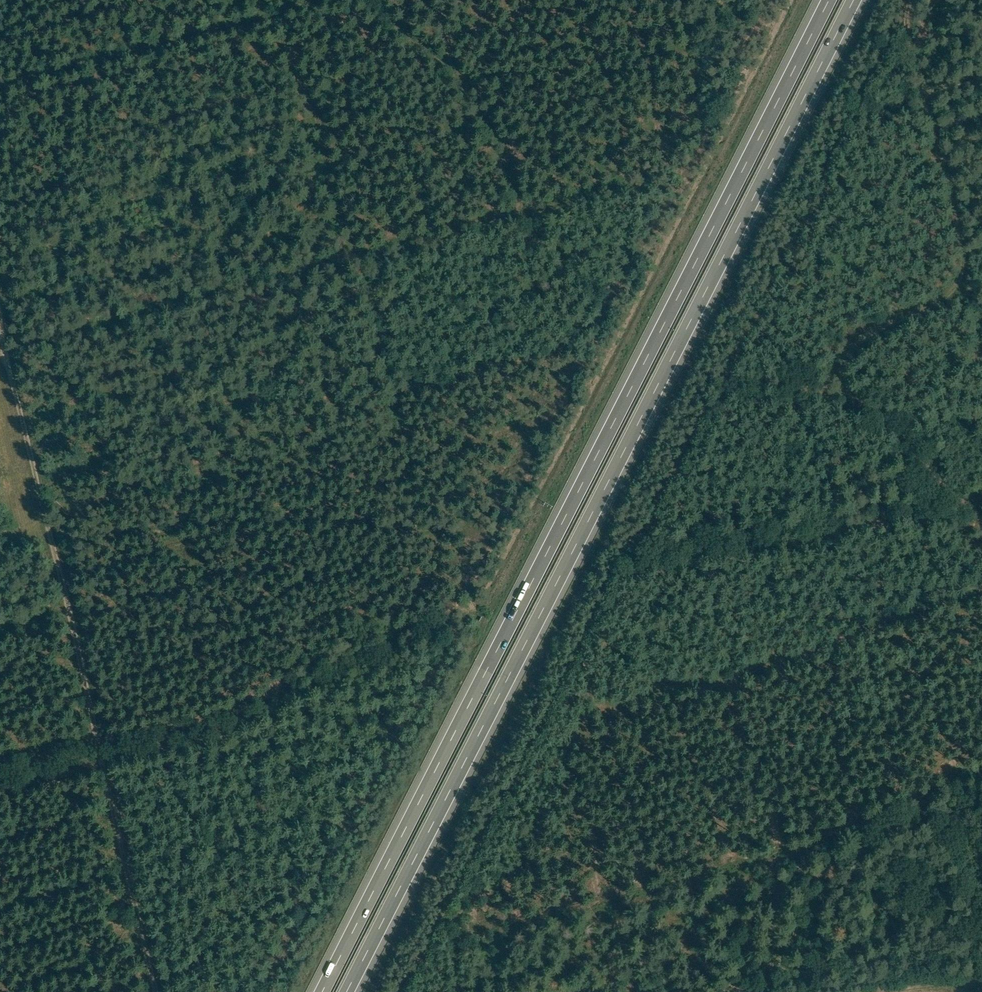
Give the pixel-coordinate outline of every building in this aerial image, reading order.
[(427,766),(416,792),(421,794),(433,769),(427,766)]
